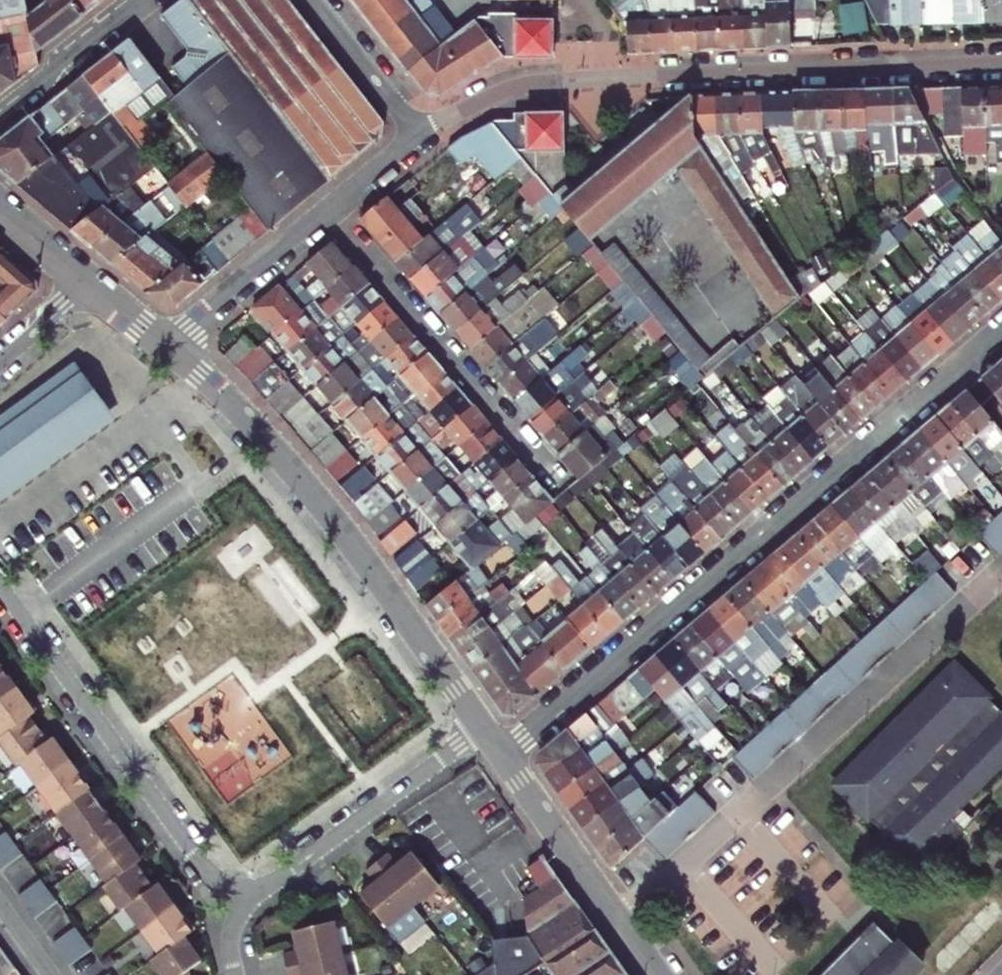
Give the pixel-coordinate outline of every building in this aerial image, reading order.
[(44,50),(37,17),(33,0),(0,0),(0,99),(47,62),(44,50)] [(44,50),(92,12),(83,0),(59,0),(37,17),(44,50)] [(92,12),(108,0),(83,0),(92,12)] [(237,54),(195,0),(186,0),(166,15),(193,48),(193,55),(177,68),(194,89),(207,78),(237,54)] [(237,54),(286,115),(347,66),(294,0),(195,0),(237,54)] [(411,73),(446,46),(415,8),(408,0),(352,0),(411,73)] [(415,8),(446,46),(461,35),(434,1),(424,0),(423,0),(415,8)] [(616,11),(631,29),(632,55),(655,54),(653,16),(646,3),(645,0),(630,0),(616,11)] [(701,51),(698,0),(687,0),(687,1),(683,1),(684,16),(676,17),(677,52),(701,51)] [(701,51),(721,50),(720,6),(709,7),(709,0),(698,0),(701,51)] [(721,50),(748,49),(746,1),(746,0),(719,0),(720,6),(721,50)] [(748,49),(770,48),(768,0),(755,0),(746,1),(748,49)] [(770,48),(794,47),(793,19),(810,18),(809,0),(768,0),(770,48)] [(868,0),(857,0),(843,1),(846,30),(871,28),(868,0)] [(885,23),(931,21),(930,0),(874,0),(885,23)] [(959,0),(930,0),(931,21),(960,20),(959,0)] [(960,20),(992,19),(991,0),(959,0),(960,20)] [(992,19),(1001,18),(1001,0),(991,0),(992,19)] [(653,16),(655,54),(677,52),(676,17),(675,2),(646,3),(653,16)] [(443,97),(492,68),(492,61),(556,58),(554,20),(518,22),(518,15),(489,17),(489,21),(479,22),(461,35),(446,46),(411,73),(425,91),(443,97)] [(135,40),(91,74),(120,110),(140,135),(150,127),(143,117),(136,116),(135,115),(155,100),(155,94),(150,88),(166,75),(135,40)] [(304,138),(286,115),(237,54),(207,78),(274,163),(304,138)] [(347,66),(286,115),(304,138),(335,178),(389,134),(389,119),(347,66)] [(65,154),(55,140),(88,114),(97,107),(107,120),(120,110),(91,74),(0,145),(0,154),(0,160),(27,183),(65,154)] [(177,102),(217,152),(234,175),(260,207),(276,227),(335,178),(304,138),(274,163),(207,78),(194,89),(177,102)] [(993,86),(995,140),(1001,140),(1001,85),(993,86)] [(993,86),(925,89),(938,113),(954,113),(955,136),(973,135),(974,154),(995,154),(995,140),(993,86)] [(902,89),(874,90),(876,148),(903,147),(901,123),(902,89)] [(919,89),(902,89),(901,123),(903,147),(904,154),(952,153),(919,89)] [(827,90),(801,91),(801,126),(803,143),(805,161),(828,161),(828,154),(827,90)] [(851,154),(850,90),(827,90),(828,154),(851,154)] [(874,90),(850,90),(851,154),(877,154),(876,148),(874,90)] [(771,91),(746,93),(748,132),(759,153),(763,160),(773,159),(777,174),(784,173),(772,128),(772,126),(771,91)] [(801,91),(771,91),(772,126),(801,126),(801,91)] [(748,132),(746,93),(723,94),(724,132),(735,152),(736,154),(759,153),(748,132)] [(724,132),(723,94),(701,95),(703,134),(710,146),(715,154),(735,152),(724,132)] [(573,113),(526,115),(526,121),(502,123),(530,156),(600,239),(684,168),(710,146),(703,134),(701,95),(675,97),(677,115),(581,195),(575,187),(573,113)] [(88,114),(99,126),(107,120),(97,107),(88,114)] [(27,183),(80,228),(137,183),(144,177),(162,163),(140,135),(120,110),(107,120),(99,126),(65,154),(27,183)] [(530,156),(502,123),(477,136),(508,173),(530,156)] [(477,136),(459,149),(471,163),(483,153),(504,177),(508,173),(477,136)] [(805,161),(803,143),(792,143),(793,161),(805,161)] [(741,193),(729,175),(715,154),(710,146),(684,168),(722,225),(748,205),(741,193)] [(234,175),(217,152),(197,167),(214,190),(234,175)] [(743,166),(729,175),(741,193),(754,184),(743,166)] [(178,184),(194,203),(195,204),(214,190),(197,167),(177,182),(178,184)] [(530,171),(522,190),(537,197),(545,178),(530,171)] [(161,197),(144,177),(137,183),(153,203),(158,199),(161,197)] [(976,195),(963,178),(945,192),(957,209),(976,195)] [(80,228),(99,244),(153,203),(137,183),(80,228)] [(405,208),(393,195),(367,217),(403,259),(442,226),(418,197),(405,208)] [(153,203),(99,244),(118,261),(153,234),(174,218),(158,199),(153,203)] [(403,259),(418,276),(464,237),(486,219),(471,201),(442,226),(403,259)] [(722,225),(781,315),(807,295),(748,205),(722,225)] [(256,243),(276,227),(260,207),(240,223),(256,243)] [(897,216),(882,217),(884,236),(893,230),(898,226),(897,216)] [(1001,266),(1001,233),(991,218),(974,232),(981,241),(1001,266)] [(237,259),(256,243),(240,223),(221,238),(237,259)] [(893,230),(884,236),(877,241),(887,254),(902,241),(893,230)] [(118,261),(152,289),(186,262),(153,234),(118,261)] [(9,243),(0,235),(0,253),(9,243)] [(181,304),(237,259),(221,238),(219,236),(186,262),(152,289),(166,301),(181,304)] [(418,276),(432,293),(477,256),(479,254),(464,237),(418,276)] [(339,240),(313,261),(326,277),(313,288),(321,298),(334,287),(360,264),(339,240)] [(887,254),(877,241),(860,254),(871,266),(887,254)] [(965,254),(1001,297),(1001,266),(981,241),(965,254)] [(12,278),(14,280),(34,266),(9,243),(0,253),(0,267),(12,278)] [(950,268),(990,315),(1001,305),(1001,297),(965,254),(950,268)] [(432,293),(447,311),(473,289),(491,273),(477,256),(432,293)] [(928,274),(937,284),(974,328),(990,315),(950,268),(944,260),(928,274)] [(335,315),(374,281),(360,264),(334,287),(340,294),(327,305),(335,315)] [(14,280),(32,297),(46,285),(44,275),(34,266),(14,280)] [(12,278),(0,267),(0,288),(12,278)] [(321,298),(313,288),(299,273),(293,278),(314,304),(321,298)] [(32,297),(14,280),(12,278),(0,288),(0,298),(14,314),(32,297)] [(811,292),(820,302),(835,288),(828,279),(811,292)] [(349,331),(362,320),(388,297),(374,281),(335,315),(349,331)] [(259,306),(281,332),(308,309),(286,284),(259,306)] [(937,284),(922,297),(959,341),(974,328),(937,284)] [(488,307),(462,328),(476,345),(502,323),(534,296),(525,286),(493,313),(488,307)] [(473,289),(447,311),(462,328),(488,307),(473,289)] [(646,294),(634,303),(649,322),(661,312),(646,294)] [(362,320),(376,336),(402,314),(388,297),(362,320)] [(922,297),(907,310),(944,354),(959,341),(922,297)] [(14,314),(0,298),(0,327),(14,314)] [(308,309),(281,332),(295,349),(335,315),(327,305),(321,298),(314,304),(308,309)] [(544,309),(536,299),(519,314),(526,323),(544,309)] [(944,354),(907,310),(891,323),(929,367),(944,354)] [(402,314),(376,336),(363,348),(378,365),(417,332),(402,314)] [(295,349),(309,366),(349,331),(335,315),(295,349)] [(576,320),(540,350),(546,357),(582,327),(576,320)] [(502,323),(476,345),(491,363),(517,341),(502,323)] [(929,367),(891,323),(875,337),(913,381),(929,367)] [(349,331),(309,366),(322,382),(363,348),(349,331)] [(913,381),(875,337),(870,331),(855,345),(859,351),(896,395),(913,381)] [(394,384),(433,351),(417,332),(378,365),(394,384)] [(251,334),(232,353),(243,365),(264,347),(251,334)] [(740,336),(706,364),(711,372),(746,343),(740,336)] [(491,363),(505,380),(531,358),(517,341),(491,363)] [(545,375),(519,397),(534,415),(572,383),(580,376),(570,365),(589,349),(584,343),(545,375)] [(267,344),(264,347),(278,363),(281,361),(267,344)] [(278,363),(264,347),(243,365),(258,381),(278,363)] [(691,384),(703,375),(684,347),(671,356),(691,384)] [(322,382),(338,400),(378,365),(363,348),(322,382)] [(433,351),(394,384),(400,392),(408,401),(447,368),(433,351)] [(896,395),(859,351),(844,364),(881,408),(896,395)] [(505,380),(519,397),(545,375),(531,358),(505,380)] [(7,498),(124,414),(84,359),(0,419),(0,487),(7,498)] [(278,363),(258,381),(273,396),(295,377),(281,361),(278,363)] [(830,376),(841,389),(867,420),(881,408),(844,364),(830,376)] [(990,374),(1001,389),(1001,364),(990,374)] [(338,400),(354,419),(381,396),(394,384),(378,365),(338,400)] [(424,393),(435,407),(462,384),(447,368),(408,401),(422,418),(429,412),(418,398),(424,393)] [(574,409),(548,431),(563,449),(589,427),(598,419),(610,409),(611,408),(603,400),(622,383),(615,375),(574,409)] [(295,377),(273,396),(287,412),(289,411),(311,392),(297,376),(295,377)] [(580,392),(572,383),(534,415),(548,431),(574,409),(568,402),(580,392)] [(445,427),(449,423),(476,401),(462,384),(435,407),(429,412),(422,418),(436,434),(445,427)] [(802,406),(810,415),(836,446),(852,433),(825,402),(812,387),(797,400),(802,406)] [(959,401),(997,446),(1001,452),(1001,421),(974,388),(959,401)] [(841,389),(825,402),(852,433),(867,420),(841,389)] [(311,392),(289,411),(304,429),(326,410),(311,392)] [(381,396),(354,419),(367,435),(408,401),(400,392),(388,404),(381,396)] [(408,401),(367,435),(382,452),(422,418),(408,401)] [(476,401),(449,423),(464,441),(491,419),(476,401)] [(959,401),(943,414),(982,459),(997,446),(959,401)] [(786,419),(794,429),(810,415),(802,406),(786,419)] [(617,416),(610,409),(598,419),(604,426),(617,416)] [(342,428),(326,410),(304,429),(321,447),(322,446),(342,428)] [(943,414),(927,427),(972,481),(989,467),(982,459),(943,414)] [(783,415),(767,428),(769,430),(779,442),(794,429),(786,419),(783,415)] [(836,446),(810,415),(794,429),(821,459),(836,446)] [(422,418),(382,452),(396,469),(436,434),(422,418)] [(491,419),(464,441),(457,447),(451,452),(466,469),(472,464),(479,458),(505,435),(491,419)] [(717,433),(734,451),(775,499),(790,486),(741,428),(734,419),(717,433)] [(748,422),(741,428),(790,486),(805,473),(779,442),(769,430),(761,437),(748,422)] [(457,441),(445,427),(436,434),(451,452),(457,447),(454,443),(457,441)] [(589,427),(563,449),(585,475),(588,472),(604,459),(611,453),(589,427)] [(927,427),(910,442),(959,499),(975,485),(972,481),(927,427)] [(332,457),(353,441),(342,428),(322,446),(332,457)] [(794,429),(779,442),(805,473),(821,459),(794,429)] [(396,469),(410,486),(451,452),(436,434),(396,469)] [(472,464),(466,469),(481,487),(494,476),(521,454),(505,435),(479,458),(485,466),(478,472),(472,464)] [(632,446),(627,439),(620,445),(626,452),(632,446)] [(356,445),(353,441),(332,457),(336,462),(338,460),(353,447),(356,445)] [(910,442),(892,458),(927,500),(940,515),(959,499),(910,442)] [(611,453),(604,459),(609,465),(626,452),(620,445),(611,453)] [(353,447),(338,460),(349,475),(357,469),(349,459),(357,452),(353,447)] [(760,511),(719,464),(705,447),(690,461),(692,463),(744,524),(760,511)] [(775,499),(734,451),(719,464),(760,511),(775,499)] [(410,486),(425,504),(466,469),(451,452),(410,486)] [(521,454),(494,476),(500,483),(487,494),(496,505),(509,493),(535,471),(521,454)] [(892,458),(874,473),(910,516),(927,500),(892,458)] [(604,459),(588,472),(596,481),(612,468),(609,465),(604,459)] [(703,507),(729,537),(744,524),(692,463),(677,476),(680,480),(703,507)] [(368,464),(346,483),(356,497),(379,476),(368,464)] [(425,504),(440,521),(481,487),(466,469),(425,504)] [(654,485),(662,495),(680,480),(677,476),(672,470),(654,485)] [(535,471),(509,493),(518,504),(505,515),(518,531),(540,512),(558,498),(535,471)] [(910,516),(874,473),(857,487),(898,537),(915,522),(910,516)] [(667,500),(685,522),(703,507),(680,480),(662,495),(667,500)] [(380,482),(358,500),(369,513),(391,494),(380,482)] [(440,521),(455,539),(496,505),(487,494),(481,487),(440,521)] [(898,537),(857,487),(839,502),(881,552),(898,537)] [(395,499),(391,494),(369,513),(372,518),(395,499)] [(540,512),(547,520),(564,506),(558,498),(540,512)] [(383,531),(406,512),(395,499),(372,518),(383,531)] [(639,500),(624,513),(633,524),(649,511),(639,500)] [(651,513),(658,522),(696,566),(712,552),(685,522),(667,500),(651,513)] [(940,515),(927,500),(910,516),(915,522),(922,530),(940,515)] [(839,502),(822,517),(863,567),(881,552),(839,502)] [(496,505),(455,539),(477,565),(478,565),(518,531),(505,515),(496,505)] [(729,537),(703,507),(685,522),(712,552),(729,537)] [(649,511),(633,524),(642,535),(658,522),(651,513),(649,511)] [(410,517),(406,512),(383,531),(387,536),(410,517)] [(410,517),(387,536),(386,537),(396,549),(421,528),(411,516),(410,517)] [(822,517),(803,532),(831,565),(842,555),(858,574),(865,569),(863,567),(822,517)] [(973,520),(956,534),(965,545),(981,530),(973,520)] [(658,522),(642,535),(680,579),(696,566),(658,522)] [(984,532),(1001,552),(1001,530),(995,522),(984,532)] [(595,543),(649,606),(664,593),(626,549),(607,526),(593,539),(595,543)] [(847,584),(831,565),(803,532),(785,548),(829,600),(830,600),(847,584)] [(680,579),(642,535),(626,549),(664,593),(680,579)] [(421,537),(398,556),(401,560),(424,541),(421,537)] [(953,538),(939,550),(948,560),(961,548),(953,538)] [(424,541),(401,560),(412,576),(435,556),(436,555),(424,541)] [(523,552),(536,568),(550,556),(537,541),(523,552)] [(602,568),(594,576),(632,620),(649,606),(595,543),(587,550),(602,568)] [(785,548),(769,562),(812,614),(829,600),(785,548)] [(943,570),(949,565),(936,550),(920,563),(933,578),(943,570)] [(435,556),(412,576),(421,589),(445,568),(435,556)] [(536,568),(548,583),(554,579),(563,571),(558,565),(550,556),(536,568)] [(563,571),(590,603),(616,634),(632,620),(594,576),(586,583),(565,559),(558,565),(563,571)] [(769,562),(751,578),(790,624),(801,615),(818,636),(825,631),(812,614),(769,562)] [(477,565),(432,604),(444,621),(491,580),(478,565),(477,565)] [(933,578),(932,580),(951,600),(962,590),(943,570),(933,578)] [(790,624),(751,578),(732,593),(759,626),(771,616),(783,630),(790,624)] [(444,621),(455,637),(515,586),(510,580),(498,589),(491,580),(444,621)] [(932,580),(923,589),(941,609),(951,600),(932,580)] [(515,586),(455,637),(467,653),(498,626),(520,608),(513,600),(521,593),(515,586)] [(923,589),(913,598),(931,618),(941,609),(923,589)] [(788,660),(759,626),(732,593),(715,608),(770,675),(788,660)] [(533,622),(548,608),(539,596),(518,614),(528,626),(533,622)] [(913,598),(903,607),(921,628),(931,618),(913,598)] [(590,603),(574,616),(601,648),(616,634),(590,603)] [(903,607),(893,616),(911,636),(921,628),(903,607)] [(715,608),(697,623),(744,679),(753,690),(770,675),(715,608)] [(573,671),(601,648),(574,616),(547,639),(573,671)] [(893,616),(883,625),(901,646),(911,636),(893,616)] [(528,626),(523,630),(531,640),(541,630),(533,622),(528,626)] [(697,623),(679,638),(726,694),(744,679),(697,623)] [(883,625),(873,635),(891,655),(901,646),(883,625)] [(479,669),(510,642),(498,626),(467,653),(479,669)] [(531,640),(523,630),(519,634),(526,644),(531,640)] [(873,635),(862,644),(881,664),(891,655),(873,635)] [(679,638),(663,652),(702,699),(711,691),(725,707),(732,701),(726,694),(679,638)] [(573,671),(547,639),(533,652),(559,683),(573,671)] [(479,669),(491,686),(522,658),(510,642),(479,669)] [(862,644),(852,653),(870,673),(881,664),(862,644)] [(529,661),(527,663),(513,675),(521,686),(502,702),(511,713),(522,715),(559,683),(533,652),(529,655),(527,657),(529,661)] [(702,699),(663,652),(646,666),(663,687),(714,748),(731,734),(702,699)] [(852,653),(842,662),(861,683),(870,673),(852,653)] [(513,675),(527,663),(522,658),(491,686),(502,702),(521,686),(513,675)] [(0,664),(0,702),(24,685),(24,684),(17,674),(6,659),(0,664)] [(843,780),(895,831),(883,844),(889,849),(895,853),(902,855),(908,857),(915,858),(922,858),(929,857),(936,855),(943,852),(949,848),(954,843),(973,824),(963,814),(972,805),(967,800),(1001,764),(1001,698),(963,659),(843,780)] [(842,662),(832,671),(850,692),(861,683),(842,662)] [(663,687),(646,666),(634,676),(652,697),(663,687)] [(832,671),(821,680),(840,701),(850,692),(832,671)] [(24,684),(27,682),(20,672),(17,674),(24,684)] [(634,676),(624,685),(641,705),(652,697),(634,676)] [(821,680),(811,689),(830,710),(840,701),(821,680)] [(0,702),(0,719),(11,733),(39,713),(43,710),(42,709),(35,699),(24,685),(0,702)] [(624,685),(614,693),(632,713),(641,705),(624,685)] [(811,689),(801,699),(820,720),(830,710),(811,689)] [(632,713),(614,693),(604,702),(620,723),(632,713)] [(35,699),(42,709),(46,707),(38,697),(35,699)] [(801,699),(791,707),(810,729),(820,720),(801,699)] [(620,723),(604,702),(594,711),(611,731),(620,723)] [(791,707),(780,717),(800,738),(810,729),(791,707)] [(544,761),(552,773),(588,747),(611,731),(594,711),(546,752),(544,761)] [(11,733),(7,736),(25,761),(29,759),(57,738),(50,728),(39,713),(11,733)] [(780,717),(770,726),(789,747),(800,738),(780,717)] [(57,738),(61,735),(54,726),(50,728),(57,738)] [(770,726),(760,735),(779,757),(789,747),(770,726)] [(65,734),(62,736),(69,746),(72,744),(65,734)] [(57,738),(29,759),(47,783),(79,760),(69,746),(62,736),(61,735),(57,738)] [(760,735),(750,744),(770,765),(779,757),(760,735)] [(552,773),(563,788),(599,762),(617,749),(611,740),(592,752),(588,747),(552,773)] [(750,744),(739,754),(759,775),(770,765),(750,744)] [(83,758),(79,761),(87,771),(90,768),(83,758)] [(79,760),(47,783),(65,809),(97,785),(87,771),(79,761),(79,760)] [(563,788),(575,805),(611,780),(599,762),(563,788)] [(575,805),(587,822),(643,782),(630,766),(611,780),(575,805)] [(643,782),(587,822),(602,843),(637,817),(633,811),(652,796),(643,782)] [(97,785),(65,809),(83,833),(114,809),(107,798),(97,785)] [(702,787),(691,797),(711,819),(722,808),(702,787)] [(637,817),(602,843),(616,864),(650,834),(661,824),(671,815),(681,806),(690,798),(680,788),(645,821),(644,826),(637,817)] [(107,798),(114,809),(117,806),(110,796),(107,798)] [(690,798),(681,806),(701,827),(711,819),(691,797),(690,798)] [(972,805),(963,814),(973,824),(982,815),(972,805)] [(681,806),(671,815),(691,837),(701,827),(681,806)] [(114,809),(83,833),(100,856),(132,833),(131,832),(124,822),(114,809)] [(671,815),(661,824),(681,846),(691,837),(671,815)] [(124,822),(131,832),(134,830),(127,820),(124,822)] [(661,824),(650,834),(670,856),(681,846),(661,824)] [(0,838),(0,855),(22,839),(14,828),(0,838)] [(132,833),(100,856),(117,880),(145,860),(149,857),(149,856),(141,846),(132,833)] [(0,855),(0,856),(8,867),(31,851),(22,839),(0,855)] [(141,846),(149,856),(152,854),(144,844),(141,846)] [(393,844),(381,853),(418,898),(444,877),(417,844),(407,853),(403,856),(400,854),(393,844)] [(381,853),(370,862),(378,872),(380,875),(375,879),(365,887),(391,919),(418,898),(381,853)] [(149,857),(145,860),(152,870),(156,867),(149,857)] [(117,880),(113,883),(130,907),(134,904),(162,884),(152,870),(145,860),(117,880)] [(532,965),(517,974),(638,974),(564,871),(531,895),(536,930),(510,934),(532,965)] [(49,876),(26,892),(35,903),(57,887),(49,876)] [(162,884),(134,904),(152,928),(184,905),(176,894),(166,881),(162,884)] [(57,887),(35,903),(43,915),(65,898),(57,887)] [(176,894),(184,905),(187,903),(179,891),(176,894)] [(187,903),(184,905),(201,928),(204,925),(187,903)] [(184,905),(152,928),(169,951),(193,934),(196,932),(201,928),(184,905)] [(287,946),(291,960),(347,946),(339,913),(298,923),(301,936),(303,942),(299,943),(287,946)] [(908,939),(885,916),(824,974),(872,974),(908,939)] [(83,923),(61,940),(69,951),(92,935),(83,923)] [(196,932),(193,934),(200,945),(204,942),(196,932)] [(160,957),(174,974),(187,974),(198,967),(210,958),(200,945),(193,934),(169,951),(160,957)] [(476,970),(480,974),(517,974),(532,965),(510,934),(496,935),(499,955),(476,970)] [(92,935),(69,951),(77,962),(100,946),(92,935)] [(910,938),(908,939),(872,974),(918,974),(933,961),(910,938)] [(12,964),(0,946),(0,974),(1,974),(12,964)] [(291,960),(295,974),(307,971),(310,970),(311,974),(354,974),(347,946),(291,960)] [(1,974),(20,974),(12,964),(1,974)] [(198,967),(187,974),(200,974),(198,967)]
